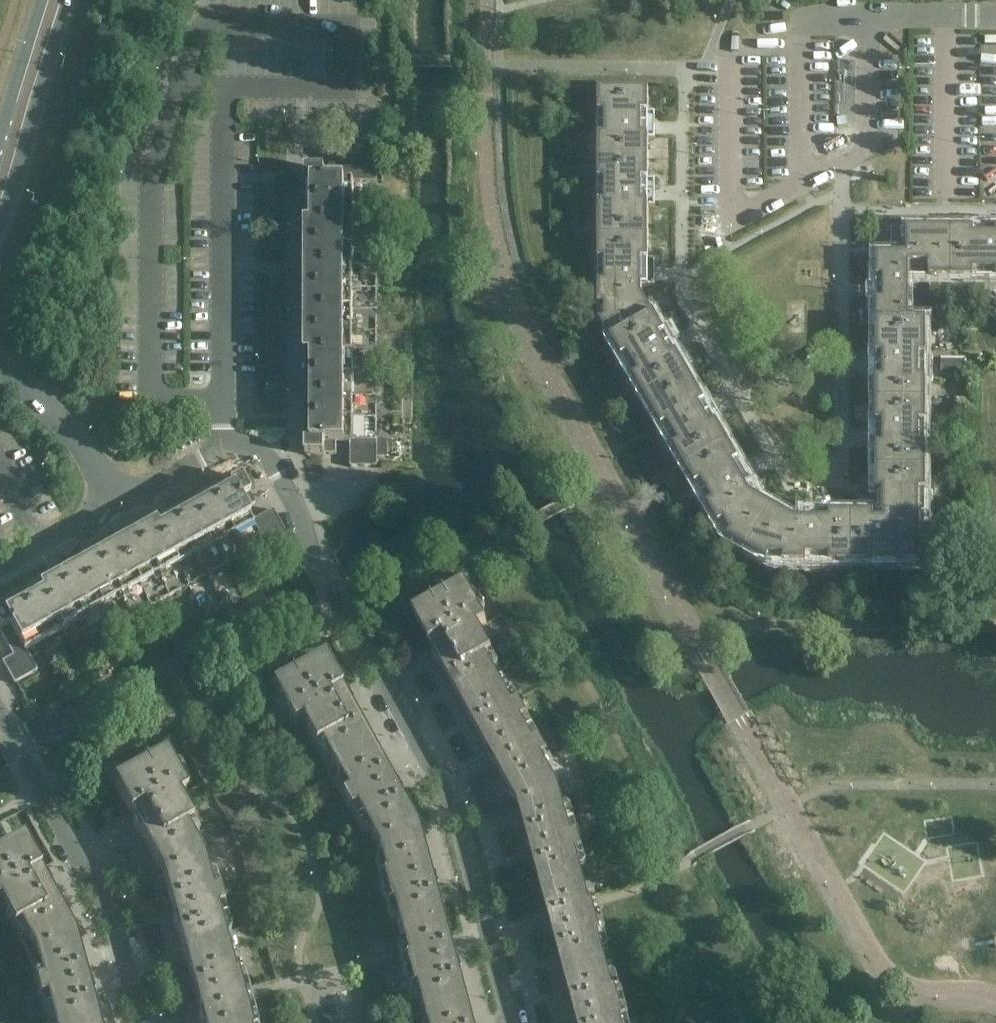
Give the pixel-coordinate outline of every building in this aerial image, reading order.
[(655,139),(655,113),(649,113),(649,91),(598,91),(598,160),(649,160),(649,139),(655,139)] [(377,183),(377,157),(353,157),(353,169),(305,169),(305,204),(354,204),(354,183),(377,183)] [(655,206),(655,180),(649,180),(649,160),(598,160),(598,239),(649,239),(649,206),(655,206)] [(354,225),(354,204),(305,204),(305,225),(354,225)] [(972,224),(972,230),(951,230),(951,280),(995,280),(995,224),(972,224)] [(354,246),(354,225),(305,225),(305,246),(354,246)] [(951,280),(951,230),(891,230),(891,256),(909,256),(909,280),(951,280)] [(642,296),(642,286),(655,286),(655,260),(649,260),(649,239),(598,239),(598,308),(605,308),(605,319),(605,320),(600,324),(611,343),(655,318),(642,296)] [(354,267),(354,246),(305,246),(305,267),(354,267)] [(909,325),(909,280),(909,256),(891,256),(877,256),(877,278),(870,278),(870,304),(877,304),(877,325),(909,325)] [(376,441),(376,334),(376,292),(377,292),(377,267),(354,267),(305,267),(305,272),(336,272),(336,291),(336,313),(336,334),(336,356),(336,377),(336,398),(336,420),(336,441),(350,441),(350,467),(377,467),(377,441),(376,441)] [(336,291),(336,272),(305,272),(305,291),(336,291)] [(336,313),(336,291),(305,291),(305,313),(336,313)] [(336,334),(336,313),(305,313),(305,334),(336,334)] [(689,378),(678,359),(684,355),(671,333),(665,336),(655,318),(611,343),(621,361),(616,364),(622,376),(629,387),(635,384),(645,403),(689,378)] [(933,384),(933,358),(927,358),(927,354),(927,325),(909,325),(877,325),(877,354),(877,358),(870,358),(870,384),(877,384),(877,405),(927,405),(927,384),(933,384)] [(336,356),(336,334),(305,334),(305,356),(336,356)] [(336,377),(336,356),(305,356),(305,377),(336,377)] [(336,398),(336,377),(305,377),(305,398),(336,398)] [(724,425),(710,402),(705,405),(689,378),(645,403),(661,430),(656,434),(669,456),(675,453),(685,471),(728,446),(718,428),(724,425)] [(336,420),(336,398),(305,398),(305,420),(336,420)] [(933,452),(933,438),(933,425),(927,425),(927,405),(877,405),(877,425),(870,425),(870,451),(877,451),(877,473),(927,473),(927,452),(933,452)] [(336,441),(336,420),(305,420),(305,455),(336,455),(336,441)] [(773,511),(751,498),(746,489),(757,483),(744,460),(738,463),(728,446),(685,471),(695,489),(690,492),(703,515),(708,511),(726,541),(748,554),(773,511)] [(921,568),(921,520),(933,520),(933,493),(927,493),(927,473),(877,473),(876,495),(883,495),(883,517),(853,517),(853,568),(875,568),(875,561),(897,561),(897,567),(921,568)] [(207,576),(262,545),(263,546),(286,533),(273,510),(250,522),(244,510),(256,504),(241,476),(0,609),(0,632),(13,656),(2,662),(14,684),(37,671),(26,650),(100,609),(111,630),(133,618),(132,617),(207,576)] [(853,568),(853,517),(832,517),(832,511),(805,511),(805,524),(796,524),(773,511),(748,554),(768,566),(772,560),(773,561),(784,561),(784,568),(806,568),(806,574),(832,574),(832,568),(853,568)] [(506,679),(485,640),(479,631),(487,626),(466,588),(414,617),(434,653),(433,657),(438,666),(442,667),(462,704),(506,679)] [(369,741),(351,709),(352,705),(347,696),(343,695),(323,659),(271,688),(292,726),(300,722),(324,766),(369,741)] [(534,745),(529,735),(535,732),(534,730),(528,733),(523,723),(529,720),(521,706),(526,704),(511,676),(506,679),(462,704),(490,754),(489,757),(494,767),(497,768),(519,807),(560,791),(543,760),(549,757),(540,741),(534,745)] [(401,795),(396,786),(393,785),(369,741),(324,766),(349,811),(355,808),(361,817),(355,821),(356,823),(362,820),(376,846),(415,824),(400,798),(401,795)] [(206,848),(184,807),(178,797),(186,793),(165,755),(113,784),(133,820),(132,823),(137,833),(140,834),(162,873),(205,862),(204,857),(201,851),(206,848)] [(584,853),(568,795),(562,797),(560,791),(519,807),(527,836),(525,839),(528,849),(531,851),(539,881),(537,882),(540,893),(585,881),(578,855),(584,853)] [(430,878),(421,844),(417,829),(415,824),(376,846),(384,874),(377,876),(382,893),(386,892),(389,903),(385,904),(386,906),(392,905),(399,930),(441,919),(434,893),(436,890),(433,880),(430,878)] [(52,892),(51,890),(52,886),(46,877),(43,876),(23,840),(0,853),(0,903),(28,953),(77,940),(75,934),(52,892)] [(220,918),(217,908),(224,906),(219,889),(213,891),(205,862),(162,873),(174,917),(172,920),(175,931),(178,932),(186,960),(228,949),(235,947),(227,917),(220,918)] [(614,964),(598,907),(592,908),(585,881),(540,893),(544,910),(547,909),(549,920),(548,923),(550,933),(553,935),(565,977),(614,964)] [(456,963),(453,962),(448,942),(446,936),(448,935),(444,918),(441,919),(399,930),(405,954),(406,958),(400,960),(405,977),(409,976),(412,986),(407,987),(414,1013),(463,1000),(457,977),(459,974),(456,963)] [(92,998),(94,995),(91,985),(88,983),(77,940),(28,953),(40,998),(47,997),(54,1022),(99,1022),(92,998)] [(200,1013),(198,1016),(200,1022),(255,1022),(253,1013),(248,1014),(245,1004),(250,1002),(248,997),(242,972),(235,974),(228,949),(186,960),(199,1010),(200,1013)] [(625,1004),(619,1005),(616,995),(622,993),(614,964),(565,977),(572,1004),(570,1007),(573,1017),(576,1019),(577,1022),(623,1022),(630,1021),(625,1004)] [(463,1000),(414,1013),(417,1022),(470,1022),(463,1000)]
